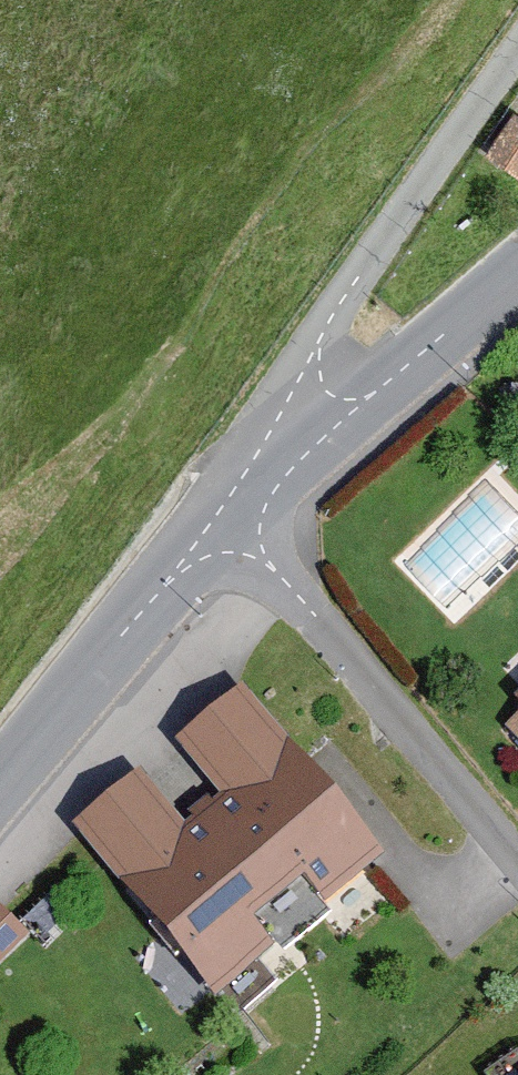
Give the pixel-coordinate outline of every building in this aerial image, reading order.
[(486,152),(517,176),(517,109),(486,152)] [(330,882),(375,844),(244,685),(185,733),(229,787),(183,825),(137,769),(79,817),(212,979),(268,933),(243,904),(306,853),(330,882)]
